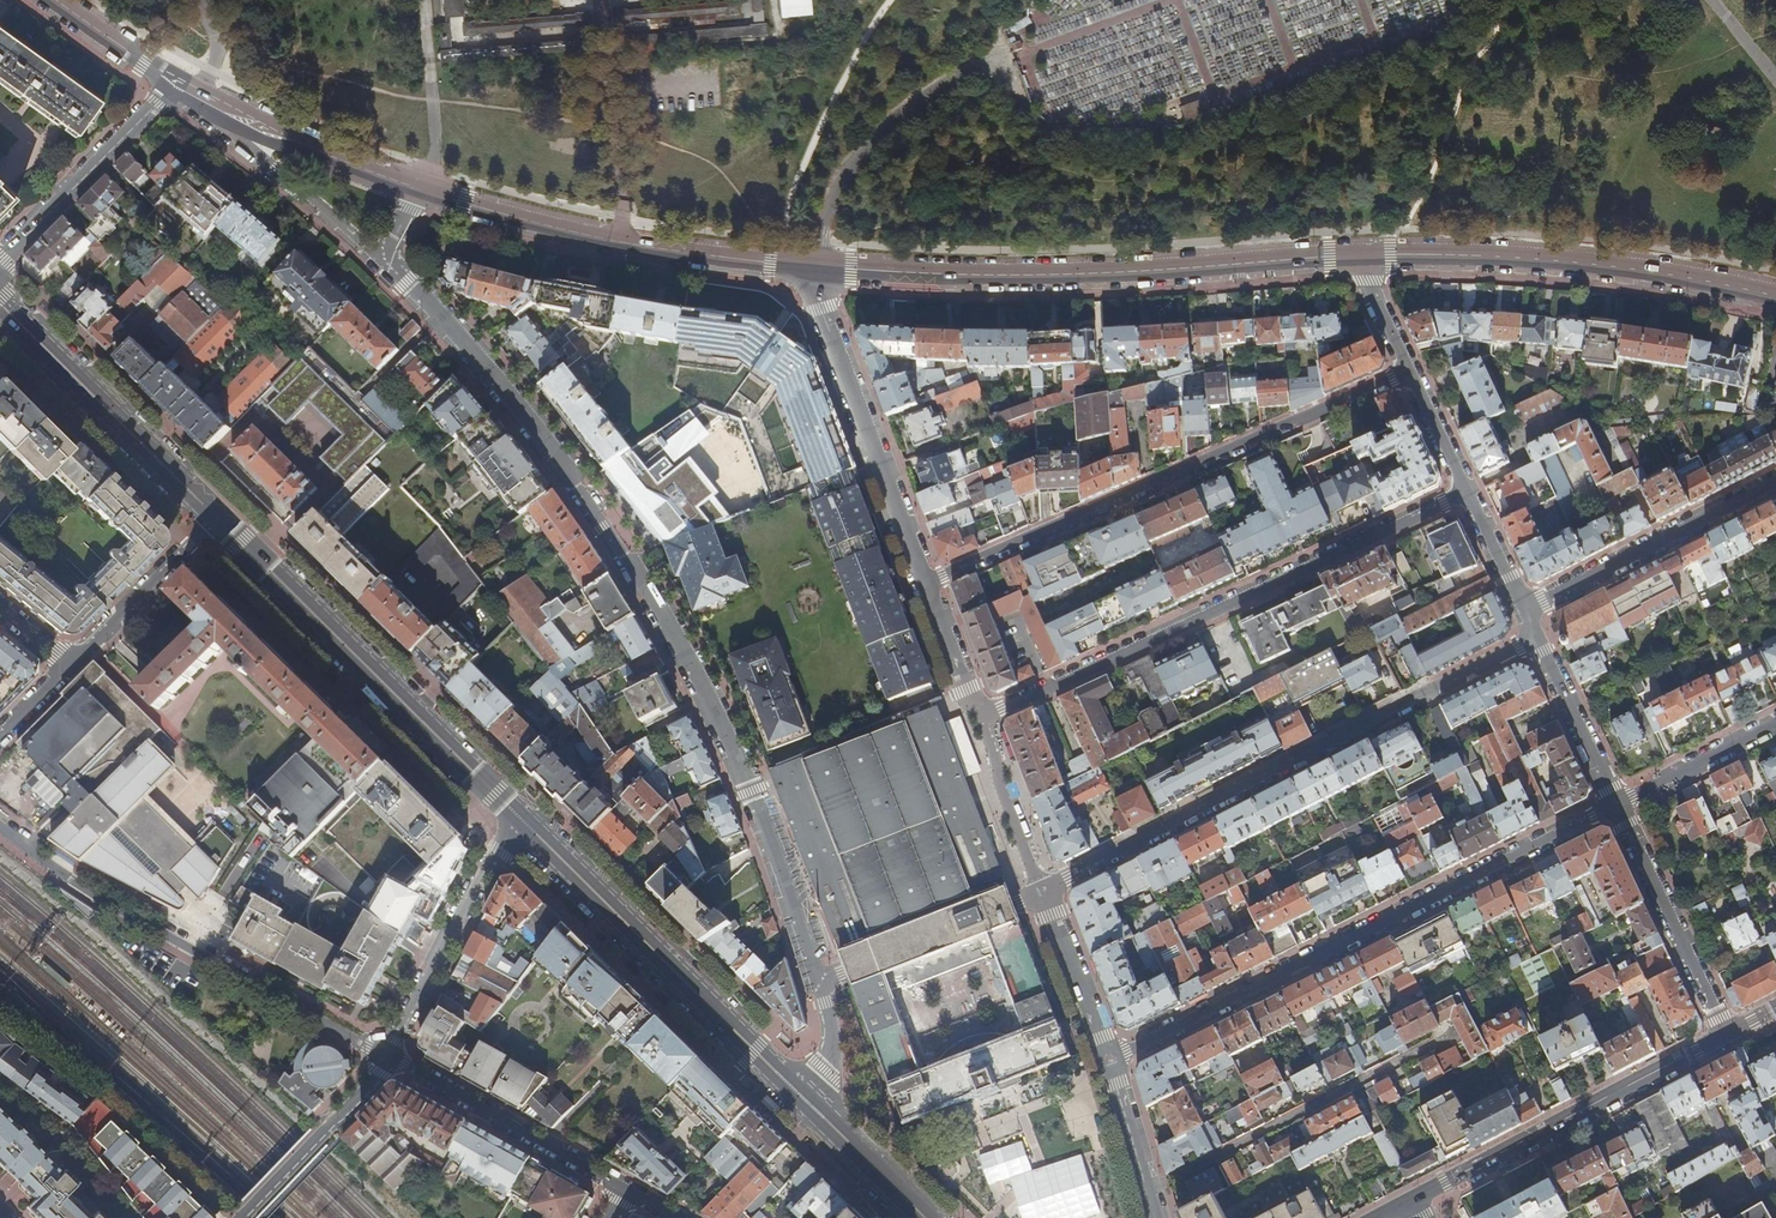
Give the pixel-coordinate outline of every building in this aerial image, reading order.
[(446,17),(465,16),(464,0),(445,0),(446,17)] [(753,12),(764,11),(762,0),(752,0),(753,12)] [(1011,25),(1016,31),(1030,19),(1025,13),(1011,25)] [(620,36),(621,48),(646,46),(646,44),(752,33),(752,35),(768,33),(767,21),(751,23),(751,24),(645,35),(645,33),(620,36)] [(102,105),(27,50),(0,31),(0,80),(78,137),(102,105)] [(1008,40),(1012,51),(1024,46),(1021,40),(1017,41),(1015,36),(1008,40)] [(733,61),(736,88),(741,88),(738,61),(733,61)] [(1180,107),(1187,123),(1206,116),(1200,99),(1180,107)] [(147,172),(129,153),(115,167),(136,188),(138,185),(136,183),(147,172)] [(173,155),(151,177),(150,177),(164,190),(162,192),(158,188),(156,191),(152,187),(144,196),(156,208),(190,173),(173,155)] [(235,206),(193,170),(190,173),(156,208),(137,228),(141,232),(161,248),(167,253),(179,263),(182,267),(210,234),(217,227),(235,206)] [(125,192),(107,175),(93,190),(110,207),(125,192)] [(14,201),(0,187),(0,215),(14,201)] [(110,207),(93,190),(78,204),(95,222),(87,230),(91,233),(97,240),(98,242),(106,233),(109,235),(116,228),(114,226),(121,218),(110,207)] [(137,228),(156,208),(144,196),(142,194),(135,202),(142,210),(128,225),(134,230),(137,228)] [(238,203),(235,206),(217,227),(252,257),(259,263),(261,265),(282,240),(238,203)] [(66,217),(43,240),(61,258),(64,261),(86,238),(66,217)] [(252,257),(217,227),(210,234),(253,271),(259,263),(252,257)] [(137,237),(141,232),(137,228),(134,230),(132,232),(137,237)] [(64,261),(70,267),(89,247),(97,240),(91,233),(86,238),(64,261)] [(24,258),(25,268),(36,279),(48,267),(50,269),(61,258),(43,240),(24,258)] [(89,247),(104,262),(111,254),(98,242),(97,240),(89,247)] [(149,260),(155,266),(167,253),(161,248),(149,260)] [(332,325),(353,304),(298,252),(270,281),(324,333),(332,325)] [(151,292),(145,299),(161,315),(175,300),(158,285),(179,263),(167,253),(155,266),(139,281),(151,292)] [(445,276),(442,281),(451,292),(454,287),(460,288),(460,292),(461,293),(468,295),(467,298),(512,310),(518,317),(532,306),(535,303),(539,283),(450,259),(445,276)] [(158,285),(175,300),(196,279),(182,267),(179,263),(158,285)] [(80,277),(85,281),(91,274),(87,270),(80,277)] [(53,297),(62,305),(85,281),(80,277),(77,273),(63,287),(63,286),(53,297)] [(183,341),(186,344),(219,311),(225,304),(196,279),(175,300),(161,315),(150,326),(174,351),(183,341)] [(105,347),(107,350),(117,340),(113,336),(123,326),(121,323),(145,299),(151,292),(139,281),(113,308),(89,332),(105,347)] [(610,298),(539,283),(535,303),(540,309),(557,332),(569,323),(576,327),(584,332),(597,341),(600,344),(601,343),(610,298)] [(82,325),(89,332),(113,308),(104,299),(106,297),(99,290),(98,291),(92,285),(73,303),(82,312),(84,310),(87,313),(79,322),(82,325)] [(253,309),(237,293),(225,304),(219,311),(240,332),(252,321),(246,316),(253,309)] [(635,303),(610,298),(601,343),(600,344),(597,341),(584,332),(574,340),(574,344),(583,357),(543,389),(550,398),(551,397),(555,402),(553,404),(560,413),(561,412),(588,446),(587,447),(594,456),(596,455),(600,460),(599,461),(606,469),(615,463),(633,450),(606,415),(607,414),(604,411),(603,412),(585,388),(593,383),(580,366),(597,352),(600,353),(615,334),(616,333),(649,338),(648,339),(657,340),(657,339),(681,343),(685,311),(653,305),(635,303)] [(540,309),(535,303),(532,306),(536,312),(540,309)] [(399,349),(353,304),(332,325),(378,370),(399,349)] [(1432,310),(1406,319),(1409,325),(1418,345),(1441,339),(1432,310)] [(1462,312),(1432,310),(1441,339),(1442,341),(1445,340),(1464,336),(1462,312)] [(174,415),(208,450),(230,427),(216,414),(225,405),(227,407),(224,410),(229,415),(231,412),(239,419),(252,406),(283,374),(262,353),(217,398),(213,394),(210,393),(203,400),(195,391),(201,385),(201,381),(197,377),(240,332),(219,311),(186,344),(174,356),(186,368),(178,376),(166,365),(163,367),(144,387),(174,415)] [(681,343),(679,355),(689,357),(692,342),(748,350),(752,353),(752,355),(753,358),(757,360),(759,360),(761,359),(779,373),(779,376),(784,380),(787,380),(788,379),(793,383),(821,456),(785,470),(767,423),(757,426),(785,498),(810,488),(848,474),(858,470),(817,362),(805,353),(801,350),(798,348),(778,334),(771,329),(761,321),(685,311),(681,343)] [(1318,357),(1323,354),(1322,346),(1320,346),(1320,343),(1329,341),(1344,338),(1339,313),(1311,318),(1315,340),(1318,357)] [(1495,316),(1495,314),(1471,313),(1470,340),(1471,341),(1493,342),(1493,341),(1495,316)] [(1501,316),(1495,316),(1493,341),(1523,343),(1525,315),(1501,314),(1501,316)] [(1311,318),(1311,316),(1306,317),(1305,315),(1292,316),(1292,318),(1282,319),(1285,350),(1295,349),(1294,341),(1315,340),(1311,318)] [(1548,318),(1525,315),(1523,343),(1551,345),(1554,320),(1548,319),(1548,318)] [(507,333),(526,356),(529,354),(547,340),(529,316),(507,333)] [(1282,319),(1282,318),(1255,320),(1258,345),(1278,343),(1279,351),(1285,351),(1285,350),(1282,319)] [(1556,348),(1586,351),(1589,322),(1560,318),(1559,325),(1556,325),(1556,329),(1559,329),(1556,348)] [(1220,324),(1219,319),(1202,321),(1202,325),(1194,326),(1196,353),(1216,352),(1218,367),(1219,366),(1223,365),(1222,346),(1220,324)] [(1254,337),(1252,320),(1220,324),(1222,346),(1246,344),(1245,338),(1254,337)] [(419,328),(412,321),(401,334),(408,341),(419,328)] [(1616,367),(1619,367),(1620,358),(1624,327),(1589,322),(1586,351),(1585,360),(1617,363),(1616,367)] [(569,323),(557,332),(547,340),(529,354),(542,373),(561,358),(552,346),(576,327),(569,323)] [(1372,333),(1368,325),(1353,331),(1356,340),(1372,333)] [(1193,373),(1189,326),(1140,329),(1142,358),(1142,365),(1149,364),(1153,359),(1158,359),(1158,364),(1162,364),(1161,361),(1166,361),(1167,360),(1167,358),(1180,358),(1184,362),(1179,369),(1170,371),(1159,372),(1160,381),(1182,376),(1193,373)] [(1624,327),(1620,358),(1689,369),(1694,340),(1694,337),(1624,327)] [(148,328),(142,334),(146,339),(152,333),(148,328)] [(861,328),(857,334),(864,352),(868,365),(877,387),(919,372),(918,361),(915,362),(915,371),(914,370),(908,371),(907,369),(903,369),(901,369),(898,364),(893,366),(890,359),(918,360),(917,331),(861,328)] [(1140,329),(1105,331),(1107,373),(1127,372),(1126,361),(1125,359),(1142,358),(1140,329)] [(965,333),(917,331),(918,360),(918,361),(919,372),(929,371),(928,361),(967,362),(973,380),(970,381),(966,372),(946,379),(949,385),(951,392),(978,382),(972,368),(966,351),(965,333)] [(1030,332),(965,333),(966,351),(972,368),(986,368),(986,376),(997,376),(997,362),(1001,362),(1001,371),(1004,371),(1004,368),(1032,368),(1031,335),(1030,332)] [(1081,335),(1072,336),(1075,386),(1090,385),(1090,382),(1093,382),(1092,372),(1090,372),(1089,370),(1086,370),(1085,363),(1097,363),(1094,332),(1081,333),(1081,335)] [(1031,335),(1032,368),(1034,394),(1044,393),(1043,388),(1044,387),(1043,373),(1041,371),(1039,370),(1039,366),(1042,366),(1042,368),(1045,369),(1052,369),(1053,367),(1054,365),(1057,365),(1057,367),(1060,367),(1060,365),(1063,365),(1065,390),(1063,394),(1059,395),(1058,395),(1048,397),(1048,398),(1034,401),(1035,411),(1077,401),(1077,400),(1075,386),(1072,336),(1072,333),(1031,335)] [(1464,342),(1464,336),(1445,340),(1447,346),(1464,342)] [(1380,351),(1374,339),(1325,361),(1323,354),(1318,357),(1320,367),(1326,396),(1382,371),(1386,363),(1380,351)] [(1441,339),(1418,345),(1420,349),(1442,342),(1442,341),(1441,339)] [(130,373),(144,387),(163,367),(136,340),(117,359),(130,373)] [(1694,340),(1689,369),(1688,376),(1692,377),(1692,379),(1700,381),(1701,378),(1747,388),(1755,351),(1738,347),(1734,360),(1725,359),(1725,358),(1713,355),(1713,356),(1710,355),(1712,344),(1694,340)] [(1323,354),(1331,351),(1329,341),(1320,343),(1320,346),(1322,346),(1323,354)] [(262,353),(283,374),(294,363),(273,342),(262,353)] [(1447,346),(1444,346),(1458,377),(1479,425),(1491,419),(1507,411),(1483,358),(1466,366),(1464,346),(1464,342),(1447,346)] [(1255,357),(1255,346),(1246,349),(1248,359),(1250,358),(1255,357)] [(1472,346),(1464,346),(1466,366),(1483,358),(1480,349),(1473,349),(1472,346)] [(349,481),(365,464),(396,433),(363,400),(356,393),(348,386),(310,348),(294,363),(283,374),(252,406),(261,415),(269,406),(287,423),(305,406),(309,401),(343,435),(339,439),(321,457),(336,471),(338,469),(349,481)] [(445,384),(412,351),(396,367),(429,400),(445,384)] [(1286,367),(1286,359),(1256,361),(1256,362),(1256,370),(1286,367)] [(1226,365),(1227,371),(1238,368),(1237,362),(1226,365)] [(1521,371),(1547,387),(1549,368),(1521,366),(1521,371)] [(1310,403),(1326,396),(1320,367),(1310,368),(1312,379),(1288,380),(1290,405),(1291,411),(1310,403)] [(919,372),(877,387),(877,388),(880,396),(882,401),(885,409),(886,412),(888,417),(912,408),(924,403),(933,399),(951,392),(949,385),(922,395),(922,397),(920,398),(918,401),(913,388),(915,387),(916,390),(946,378),(943,370),(929,371),(919,372)] [(1260,408),(1290,405),(1288,380),(1287,372),(1280,373),(1281,382),(1258,383),(1259,401),(1260,408)] [(1209,406),(1229,404),(1227,374),(1220,375),(1206,375),(1208,397),(1209,406)] [(1233,404),(1259,401),(1258,383),(1257,375),(1231,377),(1233,404)] [(38,419),(2,383),(4,381),(0,376),(0,377),(0,435),(12,447),(38,419)] [(455,379),(453,376),(445,384),(429,400),(426,403),(455,439),(460,436),(487,413),(475,399),(474,399),(467,392),(468,391),(465,387),(463,389),(462,387),(459,389),(453,381),(455,379)] [(1170,407),(1184,406),(1184,399),(1182,376),(1160,381),(1145,384),(1146,399),(1147,415),(1152,414),(1151,405),(1169,403),(1170,407)] [(1747,412),(1755,414),(1757,414),(1757,412),(1765,382),(1754,379),(1753,385),(1752,385),(1746,409),(1747,410),(1747,412)] [(348,386),(356,393),(360,389),(353,381),(348,386)] [(983,396),(978,382),(951,392),(933,399),(935,403),(939,401),(943,411),(983,396)] [(1111,434),(1112,454),(1129,452),(1125,402),(1146,399),(1145,384),(1143,385),(1109,393),(1111,434)] [(363,400),(396,433),(398,432),(408,422),(396,410),(394,412),(378,396),(383,390),(378,385),(363,400)] [(1552,390),(1514,408),(1520,422),(1568,400),(1552,390)] [(1404,401),(1402,396),(1393,392),(1376,400),(1387,424),(1384,426),(1378,424),(1369,429),(1373,436),(1375,435),(1390,428),(1412,418),(1404,401)] [(1079,441),(1111,434),(1109,393),(1077,400),(1077,401),(1079,441)] [(1186,438),(1211,435),(1209,406),(1208,397),(1184,399),(1184,406),(1186,438)] [(305,406),(339,439),(343,435),(309,401),(305,406)] [(995,427),(1009,422),(1035,412),(1035,411),(1034,401),(1033,401),(1001,414),(1000,412),(991,416),(995,427)] [(924,403),(912,408),(914,415),(906,419),(916,447),(943,437),(939,428),(947,425),(943,415),(936,418),(932,409),(927,410),(924,403)] [(1019,444),(1036,436),(1035,412),(1009,422),(1014,436),(1016,436),(1019,444)] [(1152,414),(1154,451),(1181,447),(1178,412),(1152,414)] [(508,439),(487,413),(460,436),(479,462),(476,465),(497,493),(502,490),(521,516),(529,510),(529,511),(550,494),(535,474),(539,471),(525,453),(511,436),(508,439)] [(1424,442),(1412,418),(1390,428),(1391,431),(1393,431),(1396,437),(1380,445),(1375,435),(1373,436),(1353,445),(1360,459),(1361,459),(1370,455),(1375,464),(1398,454),(1401,459),(1399,461),(1402,467),(1404,468),(1406,471),(1398,474),(1397,472),(1393,474),(1394,476),(1385,481),(1382,475),(1370,480),(1376,492),(1386,512),(1409,501),(1438,487),(1441,478),(1424,442)] [(52,468),(69,451),(38,419),(12,447),(43,477),(52,468)] [(1479,425),(1461,433),(1471,456),(1481,477),(1511,463),(1507,452),(1512,449),(1508,440),(1502,443),(1491,419),(1479,425)] [(1329,420),(1321,424),(1330,440),(1337,437),(1329,420)] [(1586,458),(1599,486),(1614,478),(1588,425),(1582,423),(1557,435),(1552,434),(1530,444),(1528,448),(1535,464),(1540,461),(1556,454),(1570,447),(1579,443),(1586,458)] [(1612,427),(1617,437),(1632,434),(1631,425),(1612,427)] [(1627,471),(1633,469),(1617,437),(1612,427),(1612,426),(1611,426),(1606,429),(1627,471)] [(282,500),(294,512),(317,488),(255,427),(232,450),(244,463),(245,462),(282,499),(282,500)] [(1719,491),(1751,474),(1775,462),(1775,448),(1770,436),(1753,445),(1745,432),(1736,437),(1742,451),(1735,454),(1729,444),(1728,441),(1718,446),(1719,448),(1725,459),(1714,465),(1707,468),(1719,491)] [(1742,451),(1736,437),(1728,441),(1729,444),(1735,454),(1742,451)] [(84,497),(108,473),(92,457),(77,442),(69,451),(52,468),(83,499),(84,497)] [(1577,462),(1586,458),(1579,443),(1570,447),(1577,462)] [(686,537),(639,446),(633,450),(615,463),(626,489),(643,524),(646,522),(658,547),(667,544),(686,537)] [(1082,488),(1081,472),(1080,454),(1074,455),(1075,457),(1063,458),(1063,454),(1053,455),(1053,458),(1048,459),(1048,448),(1037,448),(1038,457),(1040,492),(1082,488)] [(1709,453),(1714,465),(1725,459),(1719,448),(1709,453)] [(928,492),(953,483),(959,481),(970,476),(966,464),(963,455),(961,451),(918,468),(928,492)] [(1137,478),(1142,476),(1139,454),(1112,458),(1114,488),(1137,478)] [(1548,477),(1557,497),(1566,515),(1582,508),(1556,454),(1540,461),(1548,477)] [(1246,466),(1256,488),(1282,477),(1272,455),(1246,466)] [(1674,470),(1680,482),(1707,468),(1701,456),(1692,461),(1695,464),(1684,470),(1682,466),(1674,470)] [(1020,499),(1040,492),(1038,457),(1033,458),(1034,462),(1010,472),(1020,499)] [(1098,495),(1114,488),(1112,458),(1081,472),(1082,488),(1083,502),(1098,495)] [(1535,464),(1508,477),(1511,482),(1503,486),(1504,489),(1499,492),(1498,495),(1501,501),(1504,507),(1507,509),(1512,506),(1513,509),(1535,498),(1529,486),(1548,477),(1540,461),(1535,464)] [(1003,509),(1021,502),(1020,499),(1010,472),(1007,463),(995,467),(998,474),(1004,472),(1006,477),(1008,479),(986,487),(990,499),(991,501),(998,498),(1003,509)] [(332,572),(364,604),(388,580),(356,548),(343,535),(389,489),(365,464),(349,481),(295,535),(302,543),(332,572)] [(1327,516),(1371,495),(1376,492),(1370,480),(1363,465),(1314,488),(1327,516)] [(1642,486),(1660,521),(1676,513),(1692,505),(1680,482),(1674,470),(1673,469),(1654,479),(1652,475),(1649,477),(1652,480),(1647,483),(1644,477),(1646,475),(1642,467),(1634,471),(1642,486)] [(1680,482),(1692,505),(1705,498),(1719,491),(1707,468),(1680,482)] [(1613,515),(1626,539),(1643,530),(1651,526),(1640,507),(1625,514),(1616,495),(1632,487),(1634,490),(1642,486),(1634,471),(1633,469),(1627,471),(1614,478),(1599,486),(1613,515)] [(991,477),(988,470),(981,472),(983,480),(991,477)] [(962,489),(983,480),(981,472),(970,476),(959,481),(962,489)] [(85,498),(108,473),(84,497),(85,498)] [(117,529),(141,505),(108,473),(85,498),(107,520),(108,518),(110,519),(108,521),(108,523),(109,525),(112,527),(114,527),(116,525),(117,526),(116,528),(117,529)] [(855,490),(848,474),(810,488),(828,535),(832,534),(838,548),(833,550),(865,633),(868,631),(874,646),(870,648),(890,701),(888,702),(894,718),(932,702),(927,688),(933,686),(918,648),(914,649),(909,635),(913,633),(899,596),(881,550),(877,551),(872,537),(876,536),(863,501),(858,489),(855,490)] [(1195,489),(1196,490),(1208,514),(1236,501),(1224,476),(1216,480),(1216,481),(1215,481),(1214,480),(1209,483),(1209,484),(1208,484),(1207,483),(1195,489)] [(1247,523),(1263,556),(1283,547),(1283,546),(1307,534),(1308,535),(1331,525),(1327,516),(1314,488),(1298,496),(1299,499),(1294,502),(1282,477),(1256,488),(1269,514),(1264,516),(1262,513),(1245,520),(1247,523)] [(976,505),(990,499),(986,487),(984,482),(970,489),(976,505)] [(922,505),(926,516),(957,503),(951,487),(954,485),(953,483),(928,492),(918,496),(922,505)] [(1136,516),(1152,549),(1152,550),(1191,533),(1188,527),(1200,521),(1205,533),(1214,528),(1208,514),(1196,490),(1136,516)] [(550,494),(529,511),(561,552),(586,535),(571,515),(554,491),(550,494)] [(1371,495),(1380,514),(1386,512),(1376,492),(1371,495)] [(962,555),(979,548),(975,538),(964,543),(959,530),(996,514),(991,501),(990,499),(976,505),(929,524),(936,542),(942,557),(949,561),(962,555)] [(1774,503),(1761,510),(1740,520),(1753,546),(1775,534),(1775,507),(1774,503)] [(160,529),(162,526),(149,514),(141,505),(117,529),(128,541),(118,551),(115,549),(111,549),(109,552),(109,555),(111,558),(98,572),(118,592),(137,572),(163,547),(162,547),(160,545),(162,541),(163,535),(160,529)] [(1566,515),(1568,520),(1584,513),(1582,508),(1566,515)] [(1517,553),(1531,581),(1541,583),(1560,573),(1587,559),(1575,534),(1574,530),(1562,536),(1564,539),(1548,547),(1531,510),(1503,523),(1517,553)] [(1575,534),(1587,559),(1604,551),(1626,539),(1613,515),(1575,534)] [(1136,516),(1062,546),(1080,583),(1152,549),(1136,516)] [(1469,536),(1463,524),(1450,530),(1445,520),(1421,531),(1433,556),(1431,557),(1435,565),(1437,564),(1445,579),(1451,578),(1464,573),(1483,565),(1478,555),(1472,558),(1463,541),(1470,538),(1469,536)] [(1753,546),(1740,520),(1722,530),(1708,537),(1722,566),(1755,549),(1753,546)] [(1237,576),(1237,577),(1245,573),(1242,566),(1263,556),(1247,523),(1218,536),(1221,543),(1237,576)] [(446,621),(453,615),(483,584),(463,559),(439,527),(398,569),(402,573),(408,567),(416,575),(435,555),(441,555),(458,577),(461,585),(440,605),(442,607),(437,612),(440,615),(446,621)] [(686,537),(667,544),(676,568),(680,566),(696,608),(708,603),(710,608),(729,601),(727,597),(752,587),(741,559),(729,563),(728,559),(723,560),(710,527),(686,537)] [(599,557),(586,535),(561,552),(579,582),(586,593),(611,575),(599,557)] [(32,560),(30,559),(27,559),(25,561),(24,560),(25,558),(0,537),(0,583),(8,589),(32,560)] [(1722,566),(1708,537),(1693,544),(1678,552),(1686,569),(1700,561),(1707,576),(1712,586),(1728,578),(1722,566)] [(1167,593),(1173,605),(1237,576),(1221,543),(1158,572),(1167,593)] [(1391,557),(1385,545),(1371,551),(1374,557),(1368,560),(1369,561),(1344,573),(1343,572),(1337,574),(1334,569),(1321,575),(1327,586),(1334,599),(1341,596),(1344,605),(1339,608),(1355,638),(1370,630),(1377,627),(1375,624),(1365,621),(1361,613),(1355,616),(1351,609),(1357,607),(1356,603),(1386,589),(1388,592),(1405,584),(1401,578),(1400,574),(1393,577),(1391,572),(1397,569),(1391,557)] [(1080,583),(1062,546),(1020,564),(1030,588),(1024,591),(1027,597),(1031,605),(1080,583)] [(1401,552),(1391,557),(1397,569),(1400,574),(1401,578),(1412,572),(1401,552)] [(1686,569),(1678,552),(1638,573),(1606,589),(1625,629),(1652,617),(1698,596),(1693,583),(1686,569)] [(483,584),(493,598),(502,592),(471,553),(463,559),(483,584)] [(1020,564),(1017,557),(997,566),(1011,597),(1024,591),(1030,588),(1020,564)] [(38,613),(61,587),(36,566),(34,568),(32,567),(34,564),(33,562),(32,560),(8,589),(21,599),(38,613)] [(1700,561),(1686,569),(1693,583),(1707,576),(1700,561)] [(1483,565),(1464,573),(1468,583),(1487,573),(1484,568),(1483,565)] [(293,857),(358,790),(385,763),(318,697),(242,622),(190,569),(176,584),(176,585),(169,593),(203,626),(193,635),(176,651),(177,652),(164,664),(146,681),(147,681),(139,689),(158,708),(198,669),(210,656),(211,657),(222,646),(242,666),(240,669),(246,675),(249,673),(281,704),(277,709),(281,714),(286,709),(316,738),(251,804),(252,805),(249,807),(266,824),(277,834),(274,837),(272,841),(272,842),(293,857)] [(398,569),(389,579),(393,582),(402,573),(398,569)] [(109,601),(118,592),(98,572),(84,585),(81,583),(80,583),(77,583),(75,585),(74,587),(99,610),(109,601)] [(1167,593),(1158,572),(1090,605),(1103,632),(1170,600),(1167,593)] [(986,595),(978,574),(953,585),(959,601),(965,618),(990,606),(987,598),(991,596),(989,593),(986,595)] [(493,598),(513,624),(525,639),(539,657),(549,669),(578,651),(559,627),(557,629),(552,622),(566,610),(574,613),(591,603),(609,632),(635,615),(624,596),(611,575),(586,593),(567,605),(564,607),(558,599),(550,604),(527,575),(502,592),(493,598)] [(1496,592),(1489,577),(1441,601),(1401,621),(1408,636),(1455,612),(1496,592)] [(1451,578),(1445,579),(1435,583),(1440,596),(1455,589),(1451,578)] [(390,629),(415,653),(438,629),(432,623),(422,613),(424,611),(421,608),(419,610),(388,580),(364,604),(390,629)] [(1334,599),(1327,586),(1244,625),(1248,634),(1244,636),(1245,638),(1249,636),(1262,664),(1292,650),(1285,634),(1295,629),(1297,632),(1320,621),(1319,619),(1339,608),(1334,599)] [(78,631),(99,610),(74,587),(75,590),(77,592),(73,597),(61,587),(38,613),(49,623),(62,634),(63,631),(67,633),(72,633),(77,630),(78,631)] [(1409,593),(1407,588),(1391,596),(1399,612),(1403,610),(1415,604),(1409,593)] [(1561,644),(1568,646),(1570,651),(1575,648),(1581,662),(1615,647),(1629,640),(1625,629),(1606,589),(1557,615),(1561,625),(1566,634),(1558,638),(1561,644)] [(1420,602),(1414,591),(1409,593),(1415,604),(1416,604),(1420,602)] [(990,606),(965,618),(993,690),(999,693),(1028,680),(1035,676),(1030,666),(1020,671),(1019,669),(1014,671),(995,620),(1018,610),(1043,663),(1047,671),(1059,665),(1027,597),(1025,599),(1022,592),(1015,595),(1011,597),(990,606)] [(1418,657),(1428,678),(1503,639),(1511,625),(1507,616),(1496,592),(1455,612),(1466,634),(1418,657)] [(561,597),(558,599),(564,607),(567,605),(561,597)] [(1103,632),(1090,605),(1041,629),(1059,665),(1077,656),(1072,647),(1103,632)] [(1397,613),(1398,616),(1399,618),(1406,616),(1403,610),(1399,612),(1397,613)] [(430,668),(449,688),(473,664),(488,650),(453,615),(446,621),(438,629),(415,653),(430,668)] [(432,623),(438,629),(446,621),(440,615),(432,623)] [(551,671),(559,680),(574,667),(603,650),(618,640),(631,661),(655,649),(645,632),(635,615),(609,632),(578,651),(549,669),(551,671)] [(1377,627),(1370,630),(1377,643),(1390,637),(1398,652),(1400,652),(1415,684),(1428,678),(1418,657),(1408,636),(1401,621),(1399,618),(1398,616),(1393,618),(1377,627)] [(1566,634),(1561,625),(1554,629),(1558,638),(1566,634)] [(36,659),(21,646),(0,629),(0,703),(3,706),(36,674),(36,659)] [(780,641),(738,657),(741,665),(737,666),(748,694),(750,694),(772,752),(814,736),(791,678),(793,677),(780,641)] [(1222,679),(1204,644),(1191,650),(1195,652),(1209,680),(1211,684),(1222,679)] [(1763,653),(1775,674),(1775,646),(1763,653)] [(1572,667),(1581,685),(1609,672),(1605,664),(1611,661),(1609,657),(1618,653),(1615,647),(1581,662),(1572,667)] [(1701,658),(1704,666),(1710,663),(1703,647),(1697,650),(1701,658)] [(662,662),(655,649),(631,661),(628,663),(641,686),(658,678),(662,675),(658,668),(664,665),(662,662)] [(1158,670),(1158,672),(1173,701),(1184,697),(1182,694),(1209,680),(1195,652),(1191,650),(1177,656),(1178,661),(1170,664),(1168,660),(1156,666),(1158,670)] [(1331,650),(1281,676),(1288,690),(1298,709),(1349,683),(1341,669),(1331,650)] [(1701,658),(1697,650),(1691,653),(1695,661),(1701,658)] [(1150,655),(1119,670),(1125,684),(1130,682),(1130,683),(1158,670),(1156,666),(1150,655)] [(1370,655),(1341,669),(1349,683),(1354,694),(1365,689),(1373,685),(1372,685),(1383,679),(1370,655)] [(1177,656),(1168,660),(1170,664),(1178,661),(1177,656)] [(1734,668),(1745,689),(1769,678),(1758,656),(1734,668)] [(1665,688),(1678,681),(1670,663),(1656,670),(1665,688)] [(64,803),(75,814),(149,741),(161,729),(96,664),(72,688),(17,743),(53,779),(71,797),(64,803)] [(471,710),(491,730),(512,710),(515,706),(473,664),(449,688),(459,698),(471,710)] [(1542,687),(1533,669),(1518,664),(1508,669),(1496,675),(1485,682),(1467,691),(1448,700),(1440,704),(1451,728),(1485,710),(1487,713),(1542,687)] [(1712,679),(1721,701),(1745,689),(1734,668),(1712,679)] [(545,727),(552,733),(580,704),(571,694),(559,680),(551,671),(531,691),(554,718),(545,727)] [(1094,730),(1110,763),(1132,752),(1161,737),(1185,725),(1173,701),(1158,672),(1143,680),(1158,710),(1156,711),(1152,710),(1143,715),(1142,718),(1140,719),(1143,724),(1115,738),(1107,724),(1094,730)] [(1082,687),(1076,690),(1093,727),(1103,722),(1092,698),(1100,694),(1102,698),(1116,691),(1108,675),(1082,687)] [(1682,689),(1695,715),(1721,701),(1712,679),(1709,675),(1682,689)] [(1281,676),(1254,689),(1261,703),(1288,690),(1281,676)] [(1642,677),(1632,682),(1639,696),(1647,692),(1647,688),(1642,677)] [(658,678),(641,686),(627,694),(642,721),(672,705),(658,678)] [(580,704),(587,715),(611,702),(596,680),(571,694),(580,704)] [(1182,694),(1184,697),(1211,684),(1209,680),(1182,694)] [(1542,687),(1487,713),(1497,733),(1511,764),(1566,738),(1558,723),(1528,737),(1534,750),(1524,754),(1508,721),(1548,702),(1542,687)] [(1657,732),(1657,733),(1695,715),(1682,689),(1652,704),(1653,707),(1646,710),(1657,732)] [(1071,766),(1074,773),(1078,780),(1102,768),(1110,763),(1094,730),(1093,727),(1076,690),(1065,695),(1060,698),(1087,754),(1073,761),(1072,762),(1071,766)] [(938,716),(932,702),(894,718),(777,765),(778,767),(776,768),(779,776),(775,777),(792,825),(805,857),(835,936),(834,937),(836,944),(838,943),(838,942),(869,930),(872,940),(976,899),(973,890),(1004,877),(959,762),(942,714),(938,716)] [(542,780),(566,804),(586,784),(586,783),(551,749),(551,744),(553,741),(558,741),(563,737),(565,739),(577,727),(598,759),(585,771),(591,777),(613,755),(587,715),(580,704),(552,733),(544,741),(523,762),(542,780)] [(1440,704),(1431,709),(1451,748),(1459,745),(1453,730),(1451,728),(1440,704)] [(1052,724),(1045,705),(1027,714),(1010,721),(1007,729),(1021,764),(1035,801),(1064,786),(1066,785),(1074,782),(1078,780),(1074,773),(1063,778),(1043,725),(1046,724),(1048,726),(1052,724)] [(1264,708),(1269,719),(1271,722),(1276,719),(1269,705),(1264,708)] [(1725,709),(1733,726),(1742,721),(1734,705),(1725,709)] [(1647,737),(1657,732),(1646,710),(1645,708),(1636,712),(1635,711),(1612,722),(1625,750),(1648,738),(1647,737)] [(506,744),(523,762),(544,741),(537,735),(512,710),(491,730),(506,744)] [(533,720),(530,717),(524,712),(522,714),(531,723),(533,720)] [(1295,746),(1312,737),(1300,713),(1273,727),(1284,748),(1286,750),(1295,746)] [(1176,765),(1177,766),(1192,795),(1196,793),(1195,791),(1212,782),(1213,784),(1225,778),(1284,748),(1273,727),(1271,722),(1269,719),(1240,733),(1239,732),(1234,735),(1234,736),(1224,741),(1222,737),(1190,754),(1192,758),(1183,763),(1182,762),(1176,765)] [(1429,788),(1440,782),(1432,767),(1410,724),(1372,744),(1385,770),(1402,802),(1406,800),(1417,794),(1413,785),(1421,781),(1425,790),(1429,788)] [(537,735),(544,741),(552,733),(545,727),(537,735)] [(687,756),(706,748),(698,732),(696,728),(678,737),(687,756)] [(1480,741),(1481,742),(1511,805),(1501,810),(1497,811),(1494,804),(1495,803),(1496,799),(1490,787),(1487,789),(1483,780),(1475,784),(1486,807),(1490,815),(1503,842),(1517,835),(1540,823),(1533,810),(1528,813),(1524,805),(1529,802),(1511,764),(1497,733),(1480,741)] [(576,814),(592,830),(609,813),(612,810),(594,791),(599,785),(602,788),(633,757),(639,763),(608,795),(617,804),(623,799),(657,764),(658,764),(655,757),(646,737),(613,755),(591,777),(586,783),(586,784),(566,804),(576,814)] [(1562,812),(1588,799),(1589,794),(1590,790),(1566,738),(1511,764),(1529,802),(1533,810),(1540,823),(1562,812)] [(195,842),(191,846),(143,798),(147,795),(175,767),(168,760),(149,741),(75,814),(50,839),(55,843),(82,860),(84,857),(97,864),(97,865),(118,877),(138,888),(137,889),(153,898),(178,911),(180,912),(182,911),(185,910),(186,908),(186,905),(186,902),(179,896),(187,888),(198,899),(201,901),(221,870),(219,868),(223,862),(227,853),(229,843),(224,838),(226,835),(214,823),(195,842)] [(1353,749),(1331,760),(1347,790),(1385,770),(1372,744),(1370,741),(1353,749)] [(1610,746),(1614,756),(1622,752),(1618,742),(1610,746)] [(1673,747),(1677,754),(1681,752),(1678,745),(1673,747)] [(1471,747),(1463,751),(1466,758),(1474,754),(1471,747)] [(695,776),(714,766),(713,763),(706,748),(687,756),(669,764),(659,769),(673,801),(686,795),(683,789),(676,792),(668,774),(690,765),(695,776)] [(1762,765),(1771,783),(1775,780),(1775,748),(1772,750),(1775,758),(1762,765)] [(1460,751),(1459,754),(1466,768),(1467,768),(1470,766),(1466,758),(1463,751),(1462,750),(1460,751)] [(658,764),(657,764),(659,769),(669,764),(666,758),(663,760),(661,754),(655,757),(658,764)] [(1459,754),(1432,767),(1440,782),(1466,768),(1459,754)] [(1474,754),(1466,758),(1470,766),(1478,762),(1474,754)] [(1310,771),(1293,780),(1308,809),(1309,810),(1347,790),(1331,760),(1310,771)] [(1470,766),(1467,768),(1472,778),(1484,773),(1478,762),(1470,766)] [(1755,788),(1742,762),(1727,769),(1746,808),(1754,803),(1749,792),(1755,788)] [(391,912),(424,936),(440,907),(463,863),(452,852),(462,841),(385,763),(358,790),(364,796),(327,832),(366,871),(392,896),(390,898),(388,901),(388,906),(389,909),(391,912)] [(657,764),(623,799),(628,802),(651,825),(673,803),(673,801),(659,769),(657,764)] [(1177,766),(1147,782),(1162,811),(1173,805),(1192,795),(1177,766)] [(1102,768),(1078,780),(1074,782),(1077,790),(1070,793),(1073,799),(1072,799),(1074,804),(1075,803),(1077,807),(1111,790),(1104,776),(1106,776),(1102,768)] [(1466,768),(1440,782),(1429,788),(1433,796),(1461,782),(1465,789),(1464,789),(1475,812),(1486,807),(1475,784),(1472,778),(1467,768),(1466,768)] [(1746,808),(1727,769),(1712,777),(1726,804),(1734,799),(1743,817),(1736,820),(1736,818),(1717,827),(1718,829),(1722,837),(1728,835),(1733,832),(1753,822),(1746,808)] [(1484,773),(1472,778),(1475,784),(1483,780),(1487,789),(1490,787),(1485,778),(1486,778),(1484,773)] [(1276,789),(1254,800),(1269,829),(1308,809),(1293,780),(1276,789)] [(1074,782),(1066,785),(1070,793),(1077,790),(1074,782)] [(1697,784),(1683,791),(1689,803),(1703,796),(1697,784)] [(1044,825),(1048,836),(1043,838),(1049,854),(1050,854),(1051,857),(1051,858),(1053,863),(1058,861),(1062,862),(1067,864),(1101,846),(1087,820),(1083,822),(1081,817),(1077,819),(1063,792),(1066,790),(1064,786),(1035,801),(1044,825)] [(1123,810),(1133,829),(1141,825),(1158,817),(1143,787),(1118,800),(1123,810)] [(728,797),(727,793),(706,802),(714,821),(734,812),(728,797)] [(1775,811),(1775,793),(1767,796),(1775,812),(1775,811)] [(692,804),(688,794),(686,795),(673,801),(673,803),(680,817),(681,818),(686,816),(683,808),(692,804)] [(191,846),(195,842),(147,795),(143,798),(191,846)] [(1433,796),(1410,808),(1421,831),(1444,819),(1433,796)] [(612,810),(609,813),(619,822),(630,811),(631,809),(626,804),(628,802),(623,799),(617,804),(612,810)] [(1718,829),(1717,827),(1704,799),(1680,810),(1685,821),(1680,823),(1679,825),(1682,833),(1686,835),(1690,833),(1694,841),(1718,829)] [(1236,810),(1216,820),(1231,849),(1269,829),(1254,800),(1236,810)] [(1406,800),(1402,802),(1374,816),(1392,852),(1405,878),(1411,889),(1421,884),(1433,877),(1418,846),(1426,842),(1424,837),(1421,831),(1410,808),(1406,800)] [(691,842),(686,832),(683,824),(679,828),(675,823),(680,817),(673,803),(651,825),(649,827),(678,856),(691,842)] [(1486,807),(1475,812),(1471,815),(1476,823),(1490,815),(1486,807)] [(1115,814),(1124,834),(1133,829),(1123,810),(1115,814)] [(1363,822),(1357,810),(1351,814),(1356,826),(1358,825),(1363,822)] [(734,812),(714,821),(722,841),(742,833),(741,829),(734,812)] [(619,822),(609,813),(592,830),(608,846),(619,856),(636,839),(619,822)] [(1464,828),(1452,834),(1455,842),(1465,861),(1481,853),(1503,842),(1490,815),(1476,823),(1468,826),(1467,824),(1463,826),(1464,828)] [(1302,817),(1292,822),(1295,827),(1304,822),(1302,817)] [(1762,818),(1753,822),(1733,832),(1736,838),(1745,839),(1761,844),(1767,829),(1762,818)] [(1196,830),(1177,840),(1191,867),(1225,849),(1228,854),(1226,856),(1234,873),(1229,875),(1228,873),(1218,878),(1219,880),(1206,887),(1205,885),(1201,887),(1209,901),(1218,897),(1228,892),(1239,886),(1246,882),(1248,882),(1245,876),(1231,849),(1216,820),(1196,830)] [(277,834),(266,824),(263,827),(261,830),(272,841),(274,837),(277,834)] [(1356,826),(1343,832),(1348,842),(1363,834),(1358,825),(1356,826)] [(1628,869),(1611,833),(1604,831),(1575,846),(1559,854),(1573,883),(1593,873),(1596,873),(1617,917),(1622,914),(1644,903),(1628,869)] [(1431,834),(1424,837),(1426,842),(1441,873),(1452,868),(1465,861),(1455,842),(1439,849),(1431,834)] [(219,868),(221,870),(237,846),(226,835),(224,838),(229,843),(227,853),(223,862),(219,868)] [(1722,837),(1731,857),(1737,855),(1728,835),(1722,837)] [(1279,849),(1273,837),(1267,840),(1273,852),(1279,849)] [(1157,850),(1139,860),(1153,887),(1156,893),(1195,873),(1191,867),(1177,840),(1157,850)] [(705,872),(691,842),(678,856),(695,881),(705,872)] [(1433,877),(1441,873),(1426,842),(1418,846),(1433,877)] [(1405,878),(1392,852),(1371,863),(1369,860),(1359,864),(1374,894),(1405,878)] [(1302,884),(1316,910),(1318,915),(1321,921),(1374,894),(1359,864),(1354,853),(1301,881),(1302,884)] [(1573,883),(1559,854),(1548,859),(1538,864),(1548,888),(1555,901),(1576,890),(1575,888),(1573,883)] [(1124,867),(1110,874),(1124,902),(1126,905),(1136,900),(1134,897),(1153,887),(1139,860),(1124,867)] [(1538,864),(1534,866),(1539,876),(1523,884),(1535,909),(1550,901),(1547,894),(1543,896),(1541,892),(1548,888),(1538,864)] [(657,895),(669,906),(687,888),(691,885),(682,876),(679,879),(668,869),(669,867),(668,865),(647,885),(657,895)] [(1263,867),(1245,876),(1248,882),(1257,877),(1266,872),(1263,867)] [(1269,870),(1266,872),(1257,877),(1263,889),(1276,883),(1269,870)] [(1129,923),(1127,919),(1123,921),(1116,906),(1124,902),(1110,874),(1076,891),(1073,901),(1084,929),(1095,958),(1113,949),(1110,942),(1115,939),(1118,946),(1125,942),(1133,939),(1136,937),(1131,927),(1127,929),(1125,925),(1129,923)] [(519,931),(545,904),(534,894),(516,877),(504,878),(489,908),(482,921),(494,927),(499,919),(498,919),(509,903),(518,913),(508,924),(506,925),(504,923),(500,931),(502,932),(495,944),(498,945),(505,949),(516,934),(519,931)] [(1051,1066),(1072,1057),(1049,997),(1019,917),(1014,904),(1004,878),(1004,877),(973,890),(976,899),(872,940),(869,930),(838,942),(838,943),(854,986),(905,1123),(926,1115),(927,1115),(937,1111),(938,1110),(958,1102),(958,1103),(979,1095),(979,1096),(999,1088),(999,1087),(1020,1079),(1019,1078),(1051,1066)] [(1251,892),(1246,882),(1239,886),(1244,896),(1251,892)] [(1485,891),(1475,897),(1489,923),(1489,924),(1516,910),(1502,883),(1485,891)] [(1261,930),(1275,957),(1295,947),(1298,946),(1288,924),(1316,910),(1302,884),(1281,895),(1280,894),(1270,899),(1271,900),(1251,911),(1261,930)] [(1523,884),(1521,885),(1511,890),(1516,900),(1518,900),(1521,905),(1520,908),(1523,915),(1525,914),(1527,917),(1531,915),(1530,911),(1535,909),(1523,884)] [(1575,888),(1576,890),(1580,898),(1594,928),(1600,925),(1580,885),(1575,888)] [(1746,910),(1755,909),(1743,885),(1733,890),(1742,908),(1745,907),(1746,910)] [(1239,886),(1228,892),(1235,905),(1234,906),(1235,907),(1246,901),(1244,896),(1239,886)] [(58,891),(68,902),(72,899),(53,887),(58,891)] [(254,905),(296,929),(297,927),(281,918),(285,911),(243,887),(233,902),(250,912),(254,905)] [(178,911),(153,898),(152,899),(182,915),(184,912),(198,899),(187,888),(179,896),(186,902),(186,905),(186,908),(185,910),(182,911),(180,912),(178,911)] [(685,922),(706,942),(731,925),(718,912),(714,916),(687,888),(669,906),(685,922)] [(54,894),(66,904),(68,902),(58,891),(54,894)] [(1218,897),(1209,901),(1205,904),(1213,921),(1222,938),(1235,932),(1218,897)] [(1460,904),(1447,910),(1451,918),(1461,937),(1489,923),(1475,897),(1460,904)] [(1558,909),(1570,932),(1572,939),(1583,934),(1594,928),(1580,898),(1558,909)] [(68,902),(85,920),(94,914),(72,899),(68,902)] [(85,921),(85,920),(68,902),(66,904),(85,921)] [(1142,936),(1146,934),(1170,921),(1161,902),(1132,917),(1141,934),(1142,936)] [(1688,911),(1693,921),(1711,912),(1706,902),(1688,911)] [(1651,918),(1644,903),(1622,914),(1624,919),(1629,916),(1640,940),(1642,943),(1659,934),(1651,918)] [(546,946),(564,923),(553,913),(545,904),(519,931),(516,934),(526,944),(534,935),(546,946)] [(1173,920),(1182,938),(1190,934),(1213,921),(1205,904),(1173,920)] [(246,949),(276,965),(276,964),(296,929),(254,905),(250,912),(233,942),(246,949)] [(366,1003),(403,936),(370,912),(348,952),(299,925),(297,927),(296,929),(276,964),(326,991),(329,986),(362,1004),(364,1004),(366,1003)] [(1761,947),(1771,943),(1767,936),(1762,938),(1752,918),(1754,917),(1753,913),(1750,914),(1749,912),(1723,925),(1737,954),(1759,944),(1761,947)] [(1319,929),(1324,926),(1321,921),(1318,915),(1314,918),(1319,929)] [(108,934),(113,925),(99,917),(95,924),(108,934)] [(767,939),(778,932),(773,917),(761,924),(767,939)] [(1397,945),(1406,962),(1409,968),(1413,975),(1467,948),(1461,937),(1451,918),(1423,932),(1397,945)] [(1146,934),(1181,1005),(1191,1000),(1208,992),(1189,953),(1182,938),(1173,920),(1170,921),(1146,934)] [(494,927),(482,921),(475,933),(495,944),(502,932),(500,931),(494,927)] [(719,955),(732,969),(750,950),(733,934),(740,928),(737,922),(731,925),(706,942),(719,955)] [(560,979),(588,947),(578,937),(564,923),(546,946),(540,955),(536,959),(550,971),(560,979)] [(1314,931),(1317,936),(1327,931),(1324,926),(1319,929),(1314,931)] [(1775,933),(1773,928),(1769,929),(1767,926),(1763,928),(1767,936),(1771,943),(1775,954),(1775,933)] [(1226,947),(1240,975),(1251,969),(1275,957),(1261,930),(1247,937),(1246,936),(1239,940),(1240,940),(1226,947)] [(1551,942),(1554,948),(1559,946),(1563,944),(1572,939),(1570,932),(1551,942)] [(495,944),(475,933),(469,944),(464,954),(487,966),(498,945),(495,944)] [(1113,949),(1095,958),(1107,988),(1109,995),(1112,1004),(1121,1025),(1127,1027),(1133,1030),(1181,1005),(1146,934),(1142,936),(1141,934),(1136,937),(1133,939),(1135,944),(1149,970),(1152,969),(1153,971),(1156,973),(1161,971),(1164,977),(1144,987),(1142,991),(1138,993),(1136,989),(1138,987),(1139,984),(1125,949),(1124,946),(1126,945),(1125,942),(1118,946),(1113,949)] [(1182,938),(1189,953),(1198,949),(1190,934),(1182,938)] [(1572,939),(1563,944),(1577,974),(1597,965),(1583,934),(1572,939)] [(1662,939),(1659,934),(1642,943),(1640,940),(1637,941),(1638,944),(1636,945),(1635,946),(1635,948),(1636,952),(1622,959),(1624,964),(1630,961),(1635,959),(1636,958),(1665,945),(1662,939)] [(1381,944),(1358,955),(1371,980),(1406,962),(1397,945),(1393,938),(1381,944)] [(1135,944),(1133,939),(1125,942),(1126,945),(1124,946),(1125,949),(1135,944)] [(243,950),(246,949),(233,942),(232,944),(243,950)] [(1649,983),(1676,969),(1669,955),(1665,945),(1636,958),(1649,983)] [(600,963),(627,986),(606,965),(588,947),(560,979),(550,971),(549,972),(568,989),(586,975),(600,963)] [(989,947),(980,950),(982,955),(987,958),(992,956),(993,960),(998,957),(995,948),(991,949),(989,947)] [(1189,953),(1208,992),(1220,985),(1240,975),(1226,947),(1214,953),(1214,952),(1211,953),(1212,956),(1214,955),(1222,971),(1217,973),(1207,964),(1206,965),(1198,949),(1189,953)] [(1554,948),(1538,956),(1523,963),(1511,969),(1508,971),(1511,979),(1558,1073),(1603,1050),(1602,1048),(1582,1006),(1572,984),(1569,978),(1561,961),(1557,954),(1554,948)] [(745,982),(756,993),(774,974),(750,950),(732,969),(745,982)] [(502,1005),(518,983),(507,977),(487,966),(464,954),(460,960),(473,967),(469,973),(457,967),(450,978),(481,994),(502,1005)] [(1335,967),(1315,977),(1336,1018),(1346,1037),(1353,1033),(1348,1024),(1346,1025),(1333,999),(1362,984),(1364,989),(1356,994),(1354,998),(1361,1009),(1372,1003),(1381,1018),(1389,1014),(1378,992),(1373,983),(1371,980),(1358,955),(1335,967)] [(1519,955),(1507,961),(1511,969),(1523,963),(1519,955)] [(518,983),(532,966),(521,958),(507,977),(518,983)] [(1698,1032),(1699,1031),(1702,1024),(1689,997),(1676,969),(1649,983),(1636,958),(1635,959),(1638,965),(1630,969),(1629,966),(1631,965),(1630,961),(1624,964),(1619,967),(1622,973),(1616,976),(1622,987),(1628,998),(1650,987),(1671,1030),(1692,1020),(1698,1032)] [(1566,959),(1561,961),(1569,978),(1573,976),(1566,959)] [(473,967),(460,960),(458,964),(457,967),(469,973),(473,967)] [(774,974),(756,993),(771,1008),(796,1033),(802,1030),(807,1027),(794,983),(787,961),(774,974)] [(602,1016),(627,986),(600,963),(586,975),(568,989),(557,997),(593,1026),(599,1020),(602,1016)] [(1742,1009),(1764,998),(1775,992),(1775,963),(1734,984),(1735,987),(1727,991),(1734,1006),(1742,1009)] [(1611,965),(1572,984),(1582,1006),(1622,987),(1616,976),(1611,965)] [(1495,967),(1481,975),(1485,982),(1499,976),(1495,967)] [(906,985),(904,980),(903,980),(897,968),(890,971),(898,994),(894,996),(905,1026),(910,1023),(899,992),(904,990),(906,985)] [(1413,975),(1409,968),(1405,970),(1407,975),(1395,982),(1402,996),(1408,998),(1417,994),(1418,996),(1420,997),(1423,995),(1413,975)] [(1508,971),(1500,975),(1504,982),(1511,979),(1508,971)] [(1004,972),(997,975),(998,978),(997,982),(996,989),(1001,993),(1006,997),(1016,1025),(1013,1028),(1013,1036),(1014,1040),(1028,1035),(1017,1007),(1004,972)] [(1296,987),(1281,995),(1296,1023),(1300,1031),(1304,1039),(1304,1040),(1320,1032),(1317,1025),(1307,1029),(1300,1015),(1316,1008),(1319,1015),(1321,1014),(1323,1019),(1318,1022),(1320,1026),(1336,1018),(1315,977),(1296,987)] [(1378,980),(1373,983),(1378,992),(1383,989),(1378,980)] [(657,1021),(660,1018),(645,1004),(627,986),(602,1016),(612,1027),(609,1030),(611,1032),(616,1028),(621,1033),(617,1037),(619,1040),(622,1036),(632,1046),(657,1021)] [(1383,989),(1378,992),(1389,1014),(1393,1020),(1397,1018),(1393,1009),(1398,1006),(1389,989),(1384,992),(1383,989)] [(211,993),(206,990),(201,997),(206,1001),(211,993)] [(1473,996),(1470,990),(1460,994),(1463,1001),(1473,996)] [(480,1032),(502,1005),(481,994),(470,1014),(456,1006),(457,1003),(443,993),(437,1004),(438,1005),(440,1006),(466,1023),(480,1032)] [(1257,1007),(1249,1011),(1263,1040),(1280,1031),(1281,1034),(1287,1032),(1285,1029),(1296,1023),(1281,995),(1264,1003),(1257,1007)] [(1656,1054),(1664,1050),(1637,997),(1629,1001),(1656,1054)] [(1454,998),(1431,1009),(1440,1025),(1451,1019),(1469,1054),(1462,1058),(1456,1048),(1436,1058),(1445,1075),(1490,1052),(1479,1031),(1465,1005),(1459,1008),(1454,998)] [(1629,1001),(1628,998),(1623,1000),(1627,1007),(1623,1009),(1633,1027),(1636,1025),(1638,1029),(1602,1048),(1603,1050),(1615,1076),(1635,1065),(1656,1054),(1629,1001)] [(1427,1003),(1397,1018),(1393,1020),(1396,1026),(1406,1045),(1441,1027),(1440,1025),(1431,1009),(1427,1003)] [(452,1072),(467,1046),(454,1038),(455,1037),(457,1038),(466,1023),(440,1006),(437,1012),(435,1011),(419,1038),(422,1039),(419,1043),(420,1044),(419,1046),(421,1049),(423,1051),(422,1052),(428,1055),(426,1058),(435,1063),(452,1072)] [(1234,1018),(1217,1027),(1232,1057),(1264,1041),(1263,1040),(1249,1011),(1234,1018)] [(1479,1031),(1490,1052),(1490,1053),(1529,1034),(1517,1011),(1505,1017),(1499,1020),(1479,1031)] [(612,1027),(602,1016),(599,1020),(609,1030),(612,1027)] [(673,1090),(699,1063),(677,1041),(657,1021),(632,1046),(630,1048),(673,1090)] [(1406,1045),(1396,1026),(1375,1036),(1386,1055),(1406,1045)] [(1187,1042),(1179,1046),(1191,1071),(1212,1060),(1214,1065),(1212,1066),(1216,1074),(1235,1064),(1235,1062),(1232,1057),(1217,1027),(1207,1032),(1196,1037),(1187,1042)] [(15,1041),(0,1029),(0,1056),(15,1041)] [(1001,1029),(919,1061),(924,1075),(1006,1043),(1001,1029)] [(1304,1039),(1300,1031),(1294,1034),(1299,1042),(1304,1039)] [(629,1049),(630,1048),(632,1046),(622,1036),(619,1040),(629,1049)] [(314,1114),(323,1104),(315,1096),(320,1091),(323,1091),(327,1091),(332,1090),(336,1088),(339,1085),(343,1081),(344,1078),(345,1073),(345,1071),(350,1070),(349,1062),(344,1063),(343,1060),(337,1053),(333,1051),(329,1050),(326,1049),(322,1049),(316,1051),(312,1043),(308,1045),(304,1048),(300,1053),(297,1058),(295,1063),(295,1066),(294,1070),(295,1075),(292,1079),(287,1075),(281,1086),(314,1114)] [(539,1091),(549,1079),(513,1058),(509,1064),(504,1061),(507,1056),(502,1053),(502,1050),(497,1043),(492,1047),(460,1071),(464,1073),(463,1075),(461,1078),(466,1080),(487,1092),(489,1089),(494,1092),(492,1095),(504,1102),(518,1109),(519,1108),(522,1111),(539,1091)] [(1359,1044),(1352,1048),(1362,1066),(1368,1063),(1359,1044)] [(83,1112),(78,1108),(84,1100),(63,1083),(57,1092),(45,1083),(51,1074),(30,1059),(24,1067),(16,1061),(22,1052),(12,1045),(0,1057),(0,1073),(71,1126),(71,1125),(83,1112)] [(460,1071),(492,1047),(489,1046),(487,1051),(479,1046),(477,1051),(467,1046),(452,1072),(461,1078),(463,1075),(458,1072),(460,1071)] [(1191,1071),(1179,1046),(1167,1052),(1155,1058),(1143,1064),(1138,1075),(1148,1108),(1160,1102),(1185,1089),(1181,1081),(1178,1083),(1177,1081),(1173,1084),(1171,1081),(1186,1073),(1186,1077),(1188,1081),(1195,1079),(1191,1071)] [(1272,1056),(1266,1046),(1263,1048),(1268,1058),(1272,1056)] [(1362,1066),(1352,1048),(1335,1056),(1331,1048),(1320,1053),(1325,1062),(1318,1065),(1318,1066),(1325,1080),(1332,1077),(1334,1080),(1356,1069),(1359,1076),(1365,1073),(1362,1066)] [(1749,1061),(1743,1049),(1735,1053),(1742,1068),(1745,1067),(1746,1064),(1748,1064),(1749,1061)] [(1427,1077),(1412,1084),(1416,1090),(1445,1075),(1436,1058),(1433,1052),(1430,1053),(1432,1058),(1421,1065),(1427,1077)] [(1742,1068),(1735,1053),(1716,1063),(1691,1076),(1706,1104),(1709,1110),(1714,1107),(1717,1105),(1715,1100),(1732,1090),(1742,1085),(1747,1094),(1729,1103),(1728,1107),(1751,1149),(1740,1156),(1737,1158),(1750,1180),(1765,1170),(1752,1149),(1768,1140),(1775,1136),(1772,1130),(1770,1125),(1765,1128),(1756,1111),(1761,1108),(1759,1104),(1752,1088),(1742,1068)] [(1752,1088),(1759,1104),(1775,1095),(1775,1053),(1749,1068),(1759,1089),(1756,1091),(1755,1087),(1752,1088)] [(727,1135),(753,1110),(726,1084),(702,1060),(699,1063),(673,1090),(666,1097),(697,1128),(703,1122),(708,1117),(727,1135)] [(1235,1062),(1235,1064),(1240,1073),(1244,1071),(1239,1060),(1235,1062)] [(1274,1060),(1242,1077),(1254,1100),(1262,1096),(1259,1090),(1275,1081),(1278,1087),(1285,1083),(1274,1060)] [(1325,1080),(1318,1066),(1293,1079),(1299,1092),(1300,1093),(1325,1080)] [(1412,1084),(1408,1076),(1400,1081),(1408,1094),(1416,1090),(1412,1084)] [(1706,1104),(1691,1076),(1676,1084),(1649,1099),(1635,1106),(1644,1125),(1654,1146),(1661,1162),(1688,1147),(1675,1121),(1682,1116),(1685,1118),(1688,1118),(1697,1114),(1699,1108),(1706,1104)] [(1287,1083),(1293,1095),(1299,1092),(1293,1079),(1287,1083)] [(1551,1083),(1562,1104),(1571,1099),(1561,1079),(1551,1083)] [(1373,1083),(1376,1088),(1386,1106),(1401,1098),(1391,1080),(1379,1086),(1376,1081),(1373,1083)] [(1262,1096),(1254,1100),(1260,1112),(1293,1095),(1287,1083),(1285,1083),(1278,1087),(1262,1096)] [(453,1153),(469,1122),(438,1105),(432,1102),(402,1086),(393,1087),(362,1119),(388,1144),(390,1145),(394,1140),(398,1144),(408,1152),(407,1153),(424,1162),(443,1173),(447,1167),(424,1154),(414,1149),(403,1138),(400,1138),(398,1128),(408,1127),(430,1139),(431,1138),(435,1140),(434,1142),(444,1147),(443,1148),(453,1153)] [(1355,1099),(1307,1123),(1318,1142),(1365,1116),(1376,1111),(1386,1106),(1376,1088),(1367,1092),(1371,1099),(1359,1106),(1355,1099)] [(1517,1088),(1510,1091),(1518,1106),(1515,1107),(1524,1125),(1543,1114),(1535,1100),(1531,1103),(1526,1094),(1521,1096),(1517,1088)] [(1185,1089),(1160,1102),(1179,1138),(1204,1125),(1185,1089)] [(551,1128),(573,1106),(560,1094),(551,1103),(539,1091),(522,1111),(522,1112),(539,1122),(551,1128)] [(1518,1106),(1510,1091),(1466,1114),(1458,1101),(1456,1102),(1451,1094),(1422,1110),(1448,1158),(1478,1143),(1480,1148),(1489,1143),(1524,1125),(1515,1107),(1518,1106)] [(1260,1112),(1254,1100),(1240,1107),(1251,1125),(1259,1121),(1261,1126),(1266,1124),(1260,1112)] [(1714,1107),(1709,1110),(1706,1112),(1719,1137),(1726,1140),(1727,1142),(1731,1139),(1714,1107)] [(768,1165),(788,1145),(768,1126),(753,1110),(727,1135),(725,1138),(728,1142),(737,1133),(765,1161),(768,1165)] [(1770,1125),(1772,1130),(1775,1128),(1775,1123),(1770,1111),(1765,1114),(1770,1125)] [(42,1155),(43,1155),(32,1144),(33,1143),(17,1126),(15,1128),(0,1113),(0,1166),(16,1182),(29,1169),(42,1155)] [(1234,1116),(1228,1119),(1235,1133),(1242,1129),(1234,1116)] [(1318,1142),(1311,1145),(1305,1148),(1293,1154),(1302,1171),(1312,1165),(1311,1164),(1327,1156),(1327,1157),(1348,1147),(1347,1145),(1363,1138),(1364,1139),(1374,1133),(1365,1116),(1318,1142)] [(725,1138),(727,1135),(708,1117),(703,1122),(722,1141),(725,1138)] [(388,1144),(362,1119),(356,1126),(344,1138),(361,1156),(370,1164),(388,1144)] [(104,1125),(118,1139),(122,1135),(121,1134),(108,1121),(104,1125)] [(492,1135),(469,1122),(453,1153),(454,1154),(447,1167),(443,1173),(448,1175),(458,1174),(461,1169),(496,1189),(513,1198),(515,1195),(516,1191),(535,1158),(492,1135)] [(1175,1140),(1160,1148),(1164,1162),(1167,1175),(1223,1146),(1213,1127),(1212,1127),(1209,1122),(1204,1125),(1179,1138),(1175,1140)] [(1318,1142),(1307,1123),(1301,1127),(1311,1145),(1318,1142)] [(91,1139),(106,1153),(118,1139),(104,1125),(91,1139)] [(1654,1146),(1644,1125),(1639,1127),(1638,1129),(1621,1138),(1638,1171),(1646,1167),(1648,1164),(1645,1159),(1652,1155),(1649,1149),(1654,1146)] [(641,1180),(668,1195),(686,1177),(667,1158),(665,1160),(655,1149),(656,1148),(636,1127),(605,1159),(613,1164),(618,1159),(629,1170),(627,1171),(641,1180)] [(122,1135),(134,1146),(136,1144),(123,1131),(121,1134),(122,1135)] [(1405,1166),(1387,1131),(1375,1138),(1393,1172),(1402,1168),(1405,1166)] [(1161,1136),(1157,1140),(1160,1148),(1175,1140),(1172,1134),(1168,1133),(1161,1136)] [(202,1206),(200,1208),(186,1196),(174,1184),(160,1171),(147,1159),(134,1146),(122,1135),(118,1139),(106,1153),(118,1165),(116,1168),(128,1181),(120,1189),(126,1196),(125,1198),(130,1204),(141,1193),(154,1205),(142,1217),(215,1217),(202,1206)] [(1271,1149),(1278,1162),(1293,1154),(1305,1148),(1303,1145),(1300,1147),(1295,1136),(1271,1149)] [(704,1158),(732,1185),(757,1162),(751,1156),(747,1160),(728,1142),(725,1138),(722,1141),(704,1158)] [(1256,1165),(1251,1167),(1255,1174),(1278,1162),(1271,1149),(1264,1138),(1261,1140),(1264,1145),(1255,1150),(1262,1164),(1256,1165)] [(1638,1171),(1621,1138),(1599,1148),(1616,1182),(1638,1171)] [(1775,1188),(1775,1153),(1768,1140),(1752,1149),(1765,1170),(1771,1180),(1775,1186),(1775,1188)] [(390,1145),(388,1144),(370,1164),(397,1191),(424,1162),(407,1153),(403,1157),(390,1145)] [(398,1144),(390,1145),(403,1157),(407,1153),(408,1152),(398,1144)] [(1726,1144),(1668,1176),(1674,1188),(1676,1193),(1691,1185),(1699,1180),(1737,1158),(1740,1156),(1736,1147),(1729,1150),(1726,1144)] [(759,1213),(786,1185),(807,1164),(797,1155),(788,1145),(768,1165),(765,1161),(761,1166),(757,1162),(732,1185),(703,1214),(709,1217),(754,1217),(759,1213)] [(1405,1166),(1402,1168),(1407,1179),(1439,1162),(1439,1164),(1448,1159),(1442,1147),(1405,1166)] [(1616,1182),(1599,1148),(1587,1154),(1548,1174),(1552,1182),(1561,1197),(1600,1178),(1603,1183),(1598,1185),(1603,1195),(1618,1187),(1616,1182)] [(106,1153),(98,1161),(109,1175),(116,1168),(118,1165),(106,1153)] [(65,1195),(76,1183),(64,1170),(60,1173),(42,1155),(29,1169),(61,1201),(44,1217),(88,1217),(65,1195)] [(147,1159),(160,1171),(163,1168),(149,1156),(147,1159)] [(535,1158),(516,1191),(524,1196),(522,1199),(550,1215),(552,1216),(551,1217),(584,1217),(586,1215),(595,1199),(578,1190),(581,1184),(578,1182),(557,1171),(556,1173),(554,1176),(541,1169),(543,1166),(544,1163),(535,1158)] [(618,1159),(613,1164),(627,1171),(629,1170),(618,1159)] [(955,1183),(963,1174),(963,1167),(954,1159),(947,1159),(939,1167),(939,1175),(947,1183),(955,1183)] [(1222,1160),(1219,1162),(1232,1186),(1250,1177),(1247,1171),(1242,1174),(1234,1161),(1225,1166),(1222,1160)] [(951,1162),(943,1171),(951,1179),(959,1171),(951,1162)] [(794,1214),(825,1182),(814,1171),(807,1164),(786,1185),(798,1197),(787,1208),(793,1214),(794,1214)] [(556,1173),(543,1166),(541,1169),(554,1176),(556,1173)] [(36,1217),(44,1217),(61,1201),(29,1169),(16,1182),(34,1201),(27,1208),(36,1217)] [(1189,1184),(1199,1203),(1215,1195),(1226,1189),(1215,1171),(1189,1184)] [(1699,1180),(1691,1185),(1695,1192),(1703,1188),(1699,1180)] [(1758,1195),(1775,1186),(1771,1180),(1755,1190),(1758,1195)] [(174,1184),(186,1196),(189,1193),(176,1181),(174,1184)] [(1367,1186),(1375,1202),(1385,1197),(1377,1181),(1367,1186)] [(837,1217),(838,1217),(845,1217),(853,1209),(839,1195),(825,1182),(794,1214),(798,1217),(804,1217),(811,1211),(815,1215),(814,1217),(836,1217),(837,1217)] [(1569,1213),(1563,1203),(1561,1197),(1552,1182),(1528,1195),(1527,1194),(1498,1209),(1499,1210),(1483,1217),(1561,1217),(1569,1213)] [(1618,1187),(1603,1195),(1583,1206),(1590,1217),(1593,1217),(1603,1213),(1601,1210),(1609,1206),(1610,1209),(1615,1217),(1633,1217),(1627,1205),(1618,1187)] [(1647,1188),(1639,1192),(1643,1201),(1632,1208),(1630,1203),(1627,1205),(1633,1217),(1656,1205),(1647,1188)] [(1676,1193),(1674,1188),(1663,1194),(1665,1199),(1676,1193)] [(1314,1195),(1311,1189),(1256,1217),(1326,1217),(1314,1195)] [(524,1196),(516,1191),(515,1195),(522,1199),(524,1196)] [(1340,1213),(1336,1216),(1324,1194),(1322,1194),(1321,1191),(1314,1195),(1326,1217),(1342,1217),(1340,1213)] [(1181,1212),(1184,1217),(1227,1217),(1215,1195),(1199,1203),(1181,1212)] [(1710,1199),(1682,1215),(1684,1217),(1721,1217),(1710,1199)] [(1563,1203),(1569,1213),(1574,1210),(1569,1200),(1563,1203)] [(1764,1203),(1738,1217),(1772,1217),(1764,1203)] [(853,1209),(845,1217),(862,1217),(853,1209)]
